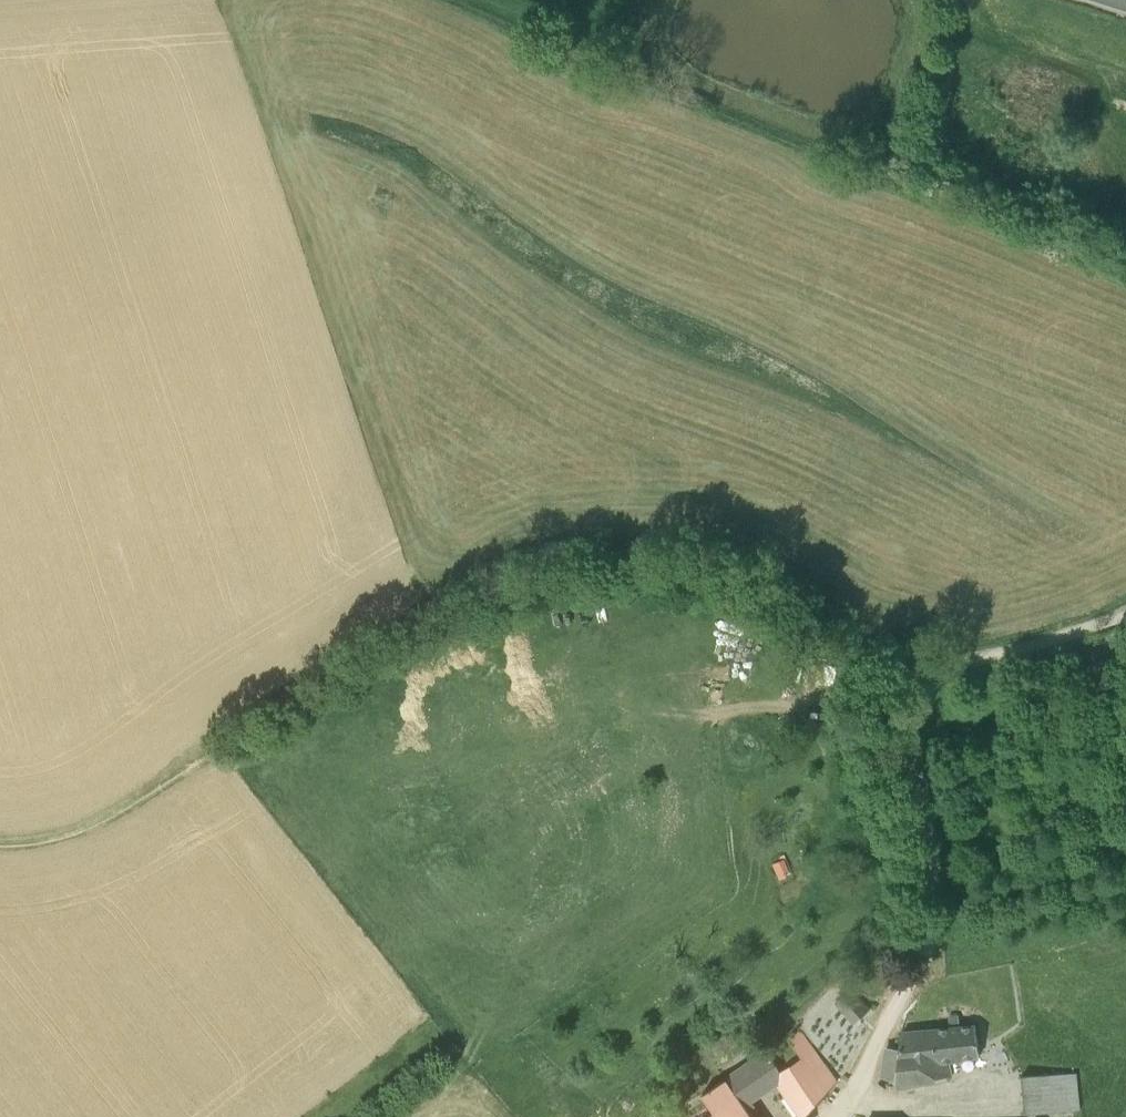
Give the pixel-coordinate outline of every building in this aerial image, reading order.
[(870,1008),(855,993),(853,991),(838,1005),(855,1023),(870,1008)] [(898,1081),(951,1075),(949,1060),(978,1057),(974,1025),(960,1026),(959,1016),(949,1017),(950,1027),(902,1032),(901,1047),(887,1046),(883,1076),(896,1079),(897,1081),(898,1081)] [(781,1071),(766,1048),(726,1075),(728,1077),(704,1094),(716,1112),(709,1116),(753,1116),(746,1106),(785,1080),(808,1115),(839,1081),(801,1030),(791,1038),(803,1056),(781,1071)] [(1084,1108),(1083,1070),(1028,1071),(1030,1109),(1084,1108)]
